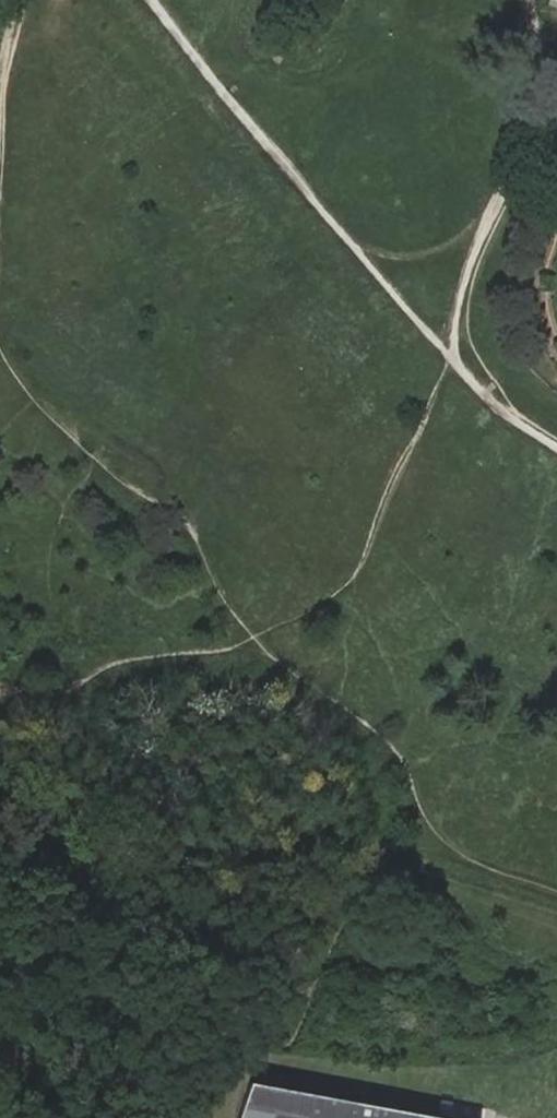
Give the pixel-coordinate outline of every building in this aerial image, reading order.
[(238,1117),(416,1117),(247,1088),(238,1117)]
